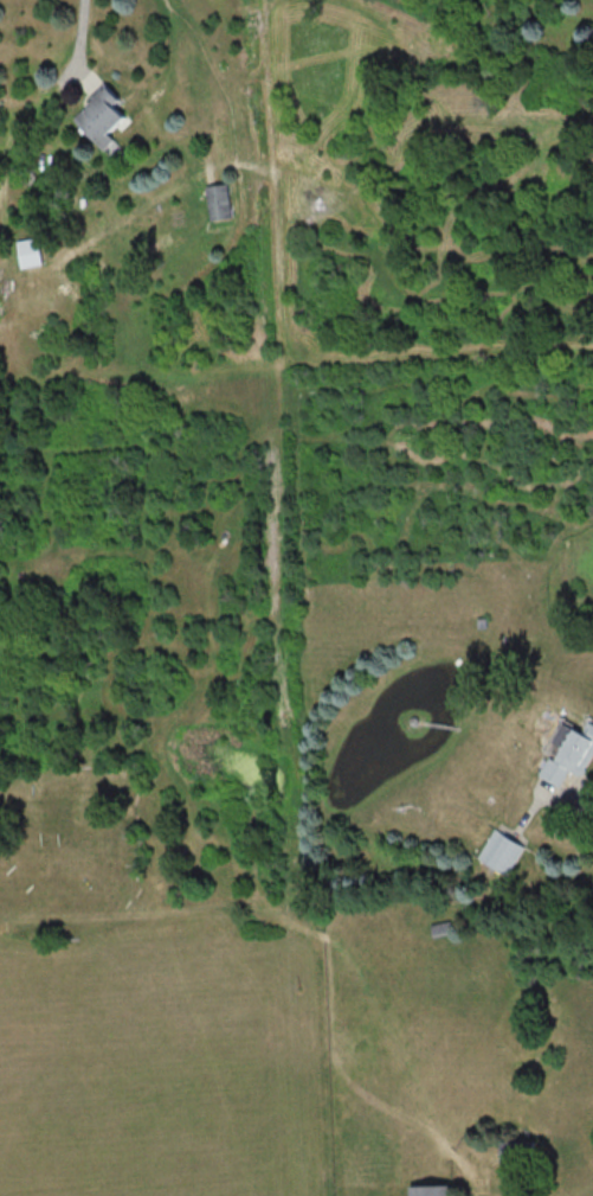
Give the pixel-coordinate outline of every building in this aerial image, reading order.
[(108,132),(126,113),(114,102),(119,97),(105,83),(72,116),(104,148),(114,138),(108,132)] [(206,184),(211,218),(232,215),(228,181),(206,184)] [(41,263),(38,236),(17,238),(19,265),(41,263)] [(583,773),(592,756),(592,722),(588,719),(584,726),(570,718),(537,772),(560,786),(572,767),(583,773)] [(525,847),(498,828),(477,858),(504,877),(525,847)] [(450,1181),(408,1182),(409,1195),(450,1195),(450,1181)]
